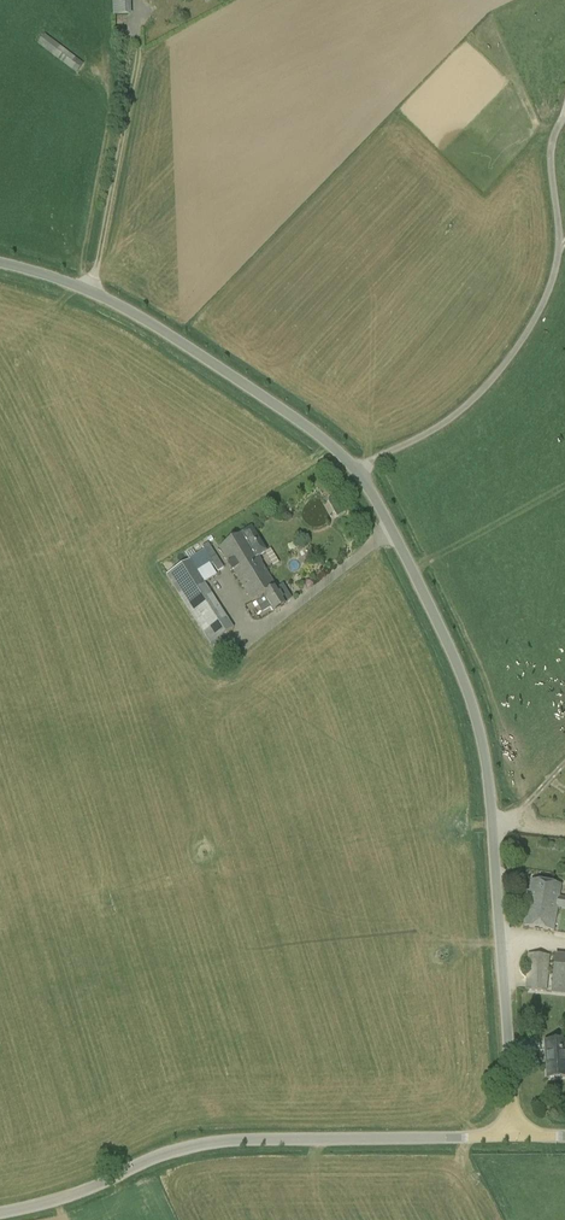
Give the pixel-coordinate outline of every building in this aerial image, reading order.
[(76,74),(83,64),(45,35),(38,44),(76,74)] [(334,510),(337,516),(345,512),(341,506),(334,510)] [(266,552),(251,528),(219,547),(252,601),(255,600),(262,611),(270,606),(274,612),(286,604),(276,587),(275,587),(260,563),(262,562),(259,556),(266,552)] [(204,550),(190,559),(190,560),(198,573),(213,563),(218,571),(224,567),(208,543),(203,547),(204,550)] [(198,573),(190,560),(166,576),(210,644),(233,629),(198,573)] [(559,897),(561,885),(532,880),(530,891),(527,890),(525,901),(528,902),(524,926),(554,930),(557,909),(564,910),(564,898),(559,897)] [(550,956),(528,954),(526,991),(547,992),(550,956)] [(545,1041),(547,1078),(564,1077),(564,1040),(545,1041)]
